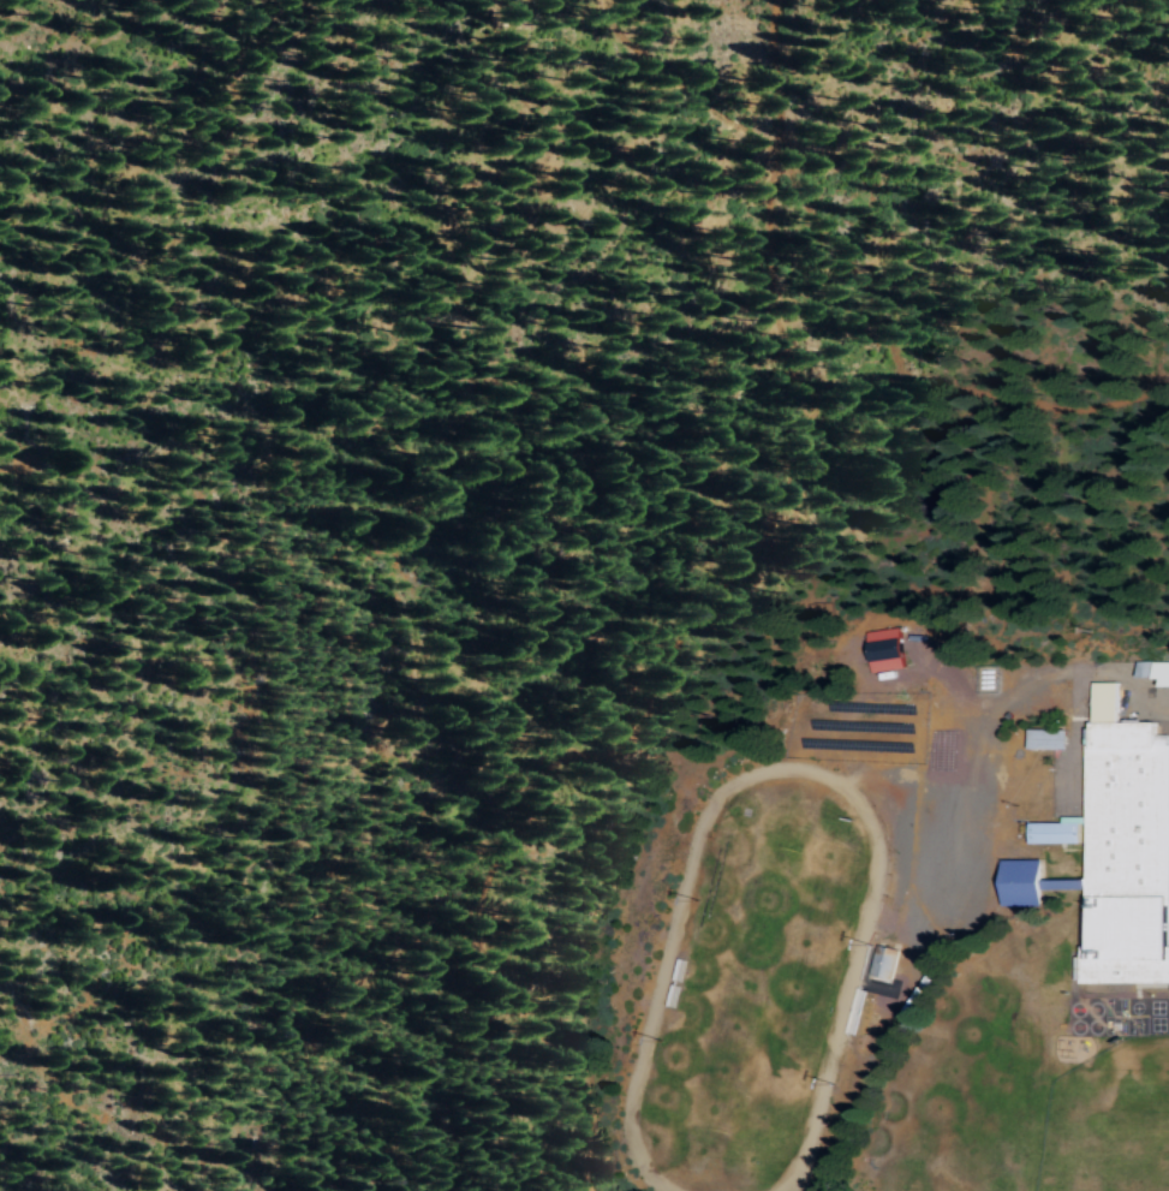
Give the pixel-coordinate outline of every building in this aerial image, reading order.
[(867,631),(872,671),(904,667),(900,627),(867,631)] [(1168,686),(1168,661),(1135,661),(1135,677),(1161,677),(1161,686),(1168,686)] [(1130,721),(1119,722),(1117,681),(1085,683),(1092,817),(1028,821),(1029,844),(1079,841),(1078,823),(1085,823),(1088,879),(1051,881),(1052,889),(1099,887),(1059,987),(1168,981),(1168,737),(1130,721)] [(1067,749),(1067,729),(1028,729),(1028,748),(1067,749)] [(1003,906),(1044,905),(1042,858),(1002,859),(1003,906)] [(895,978),(898,948),(874,945),(871,976),(895,978)]
